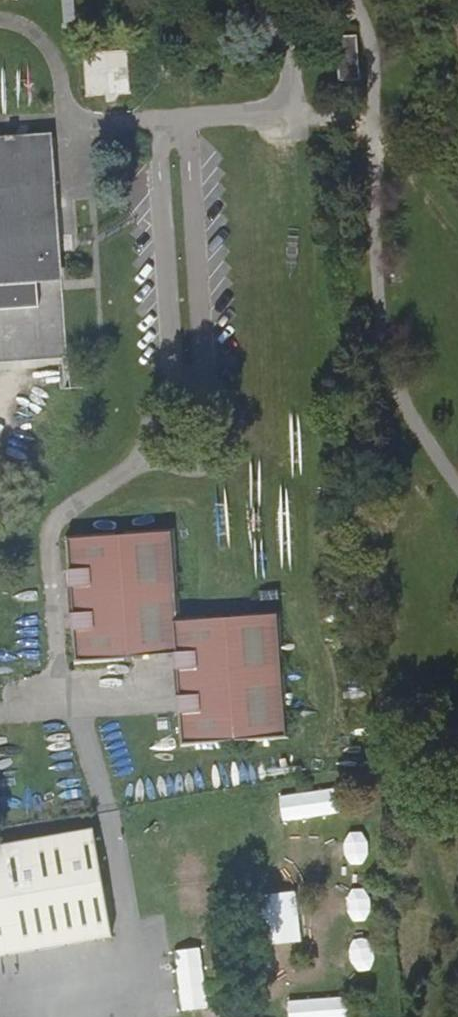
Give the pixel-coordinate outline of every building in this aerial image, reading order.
[(356,79),(360,79),(357,35),(337,36),(338,52),(340,80),(356,79)] [(132,94),(152,92),(150,46),(79,50),(83,97),(105,95),(105,103),(133,101),(132,94)] [(35,331),(61,365),(49,130),(0,133),(0,301),(35,331)] [(11,367),(61,365),(35,331),(0,301),(0,367),(11,367)] [(174,530),(68,539),(71,666),(170,664),(178,751),(291,741),(277,613),(179,620),(174,530)] [(333,786),(274,796),(279,822),(338,812),(333,786)] [(112,930),(93,824),(0,840),(0,950),(112,930)]
